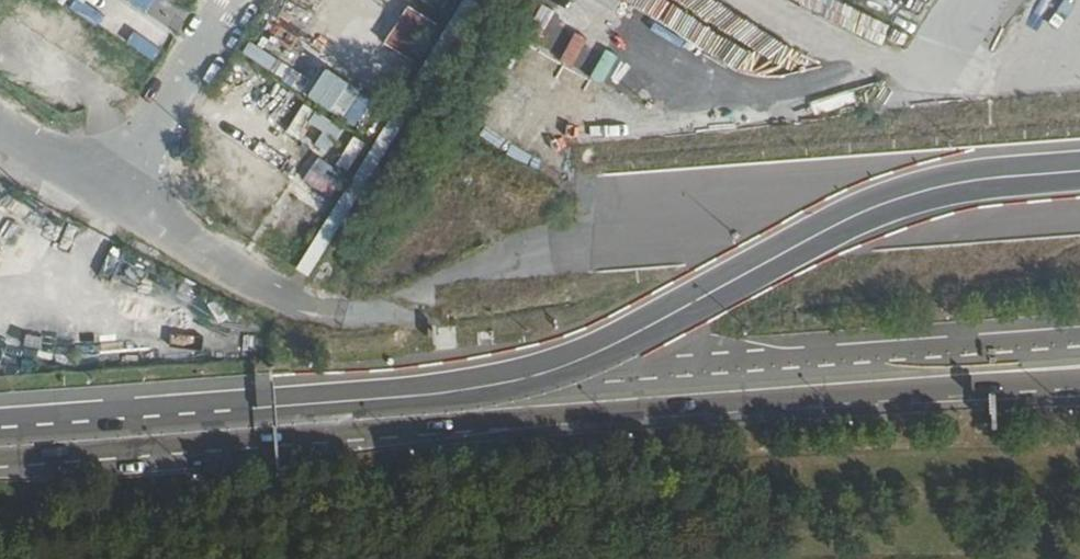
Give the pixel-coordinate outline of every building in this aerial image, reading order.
[(66,8),(94,26),(101,15),(79,0),(72,0),(66,8)] [(829,26),(874,37),(879,18),(834,7),(829,26)] [(1043,38),(1056,43),(1064,17),(1051,13),(1043,38)] [(735,58),(740,44),(693,25),(687,39),(735,58)] [(378,63),(394,38),(385,32),(370,58),(378,63)] [(246,40),(238,52),(289,85),(297,74),(246,40)] [(532,78),(545,60),(531,50),(518,68),(532,78)] [(302,96),(353,125),(369,97),(318,67),(302,96)] [(327,152),(341,126),(298,105),(285,131),(327,152)] [(307,246),(337,169),(305,156),(275,233),(307,246)]
